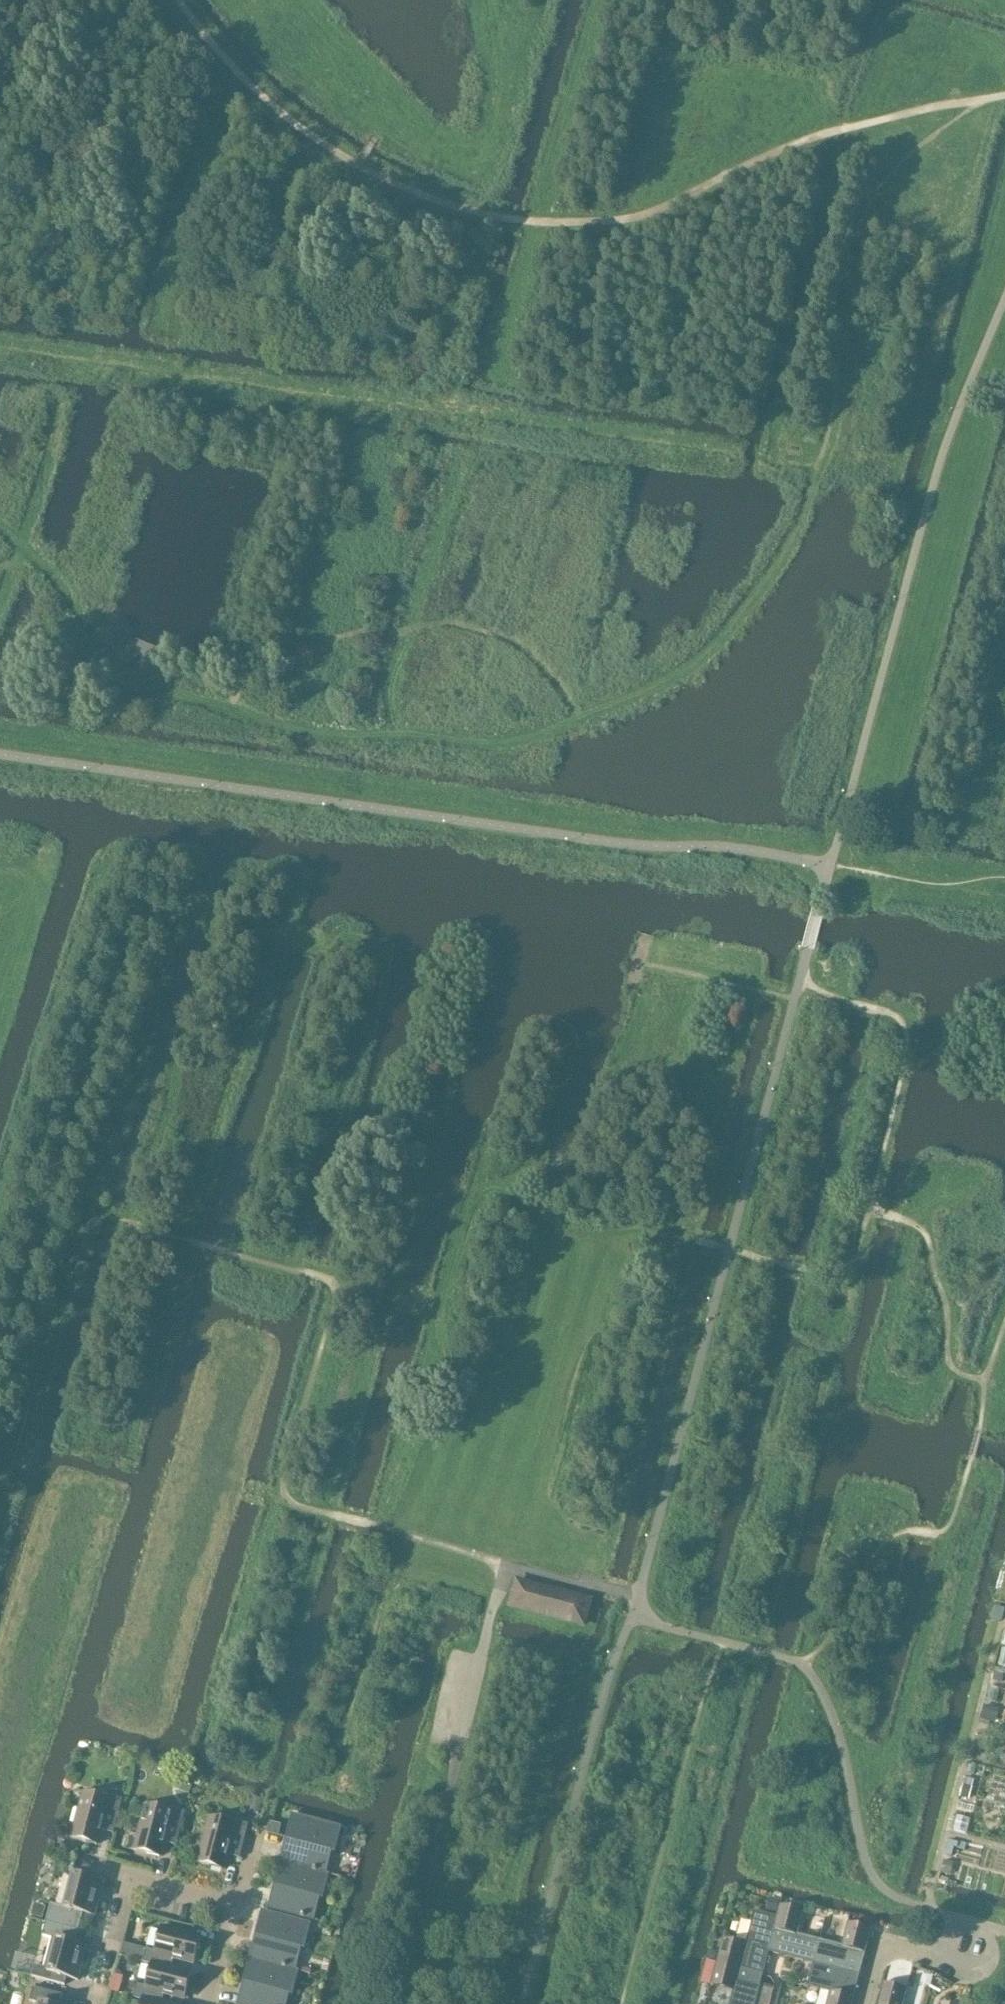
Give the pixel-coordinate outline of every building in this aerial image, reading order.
[(584,1629),(590,1604),(516,1584),(510,1610),(584,1629)] [(178,1788),(190,1791),(194,1779),(182,1776),(178,1788)] [(114,1834),(123,1800),(109,1797),(108,1799),(85,1793),(73,1839),(97,1845),(101,1831),(114,1834)] [(247,1809),(260,1813),(263,1800),(250,1796),(247,1809)] [(177,1846),(185,1812),(172,1809),(171,1812),(148,1805),(136,1851),(160,1857),(164,1843),(177,1846)] [(292,1815),(279,1861),(324,1873),(330,1852),(335,1853),(342,1828),(292,1815)] [(240,1859),(248,1825),(235,1821),(234,1824),(211,1818),(199,1863),(223,1870),(227,1856),(240,1859)] [(354,1847),(362,1849),(366,1836),(358,1834),(357,1838),(354,1847)] [(324,1874),(324,1873),(279,1861),(266,1908),(312,1921),(318,1898),(323,1899),(329,1875),(324,1874)] [(51,1904),(46,1923),(79,1931),(83,1914),(95,1916),(104,1883),(73,1875),(65,1907),(51,1904)] [(768,1901),(765,1914),(775,1917),(776,1913),(777,1913),(779,1904),(768,1901)] [(768,1953),(769,1953),(813,1964),(814,1964),(820,1941),(798,1935),(803,1912),(780,1906),(777,1917),(768,1953)] [(261,1911),(249,1958),(299,1971),(294,1969),(299,1948),(304,1949),(311,1924),(261,1911)] [(723,1939),(717,1963),(763,1975),(769,1953),(768,1953),(777,1917),(775,1917),(765,1914),(754,1911),(745,1945),(723,1939)] [(56,1940),(48,1969),(34,1965),(31,1977),(65,1985),(67,1978),(78,1981),(87,1947),(76,1944),(79,1931),(46,1923),(42,1937),(56,1940)] [(820,1941),(814,1964),(859,1975),(871,1930),(848,1924),(842,1946),(820,1941)] [(155,1951),(146,1950),(143,1963),(151,1965),(152,1964),(171,1969),(174,1957),(194,1963),(201,1938),(161,1928),(155,1951)] [(136,1961),(143,1963),(146,1950),(139,1947),(136,1961)] [(299,1971),(249,1958),(237,2003),(285,2003),(287,1994),(293,1996),(299,1971)] [(763,1975),(717,1963),(711,1986),(733,1992),(730,2003),(755,2003),(763,1975)] [(142,2000),(142,1999),(161,2003),(162,2003),(165,1993),(185,1998),(192,1974),(171,1969),(152,1964),(151,1965),(146,1987),(137,1985),(133,1998),(142,2000)] [(859,1975),(814,1964),(813,1964),(807,1987),(830,1993),(827,2003),(852,2003),(859,1975)] [(114,1979),(111,1991),(119,1993),(123,1981),(114,1979)] [(878,2003),(903,2003),(907,1990),(883,1984),(878,2003)] [(62,1995),(33,1988),(29,2002),(38,2003),(60,2003),(62,1995)]
